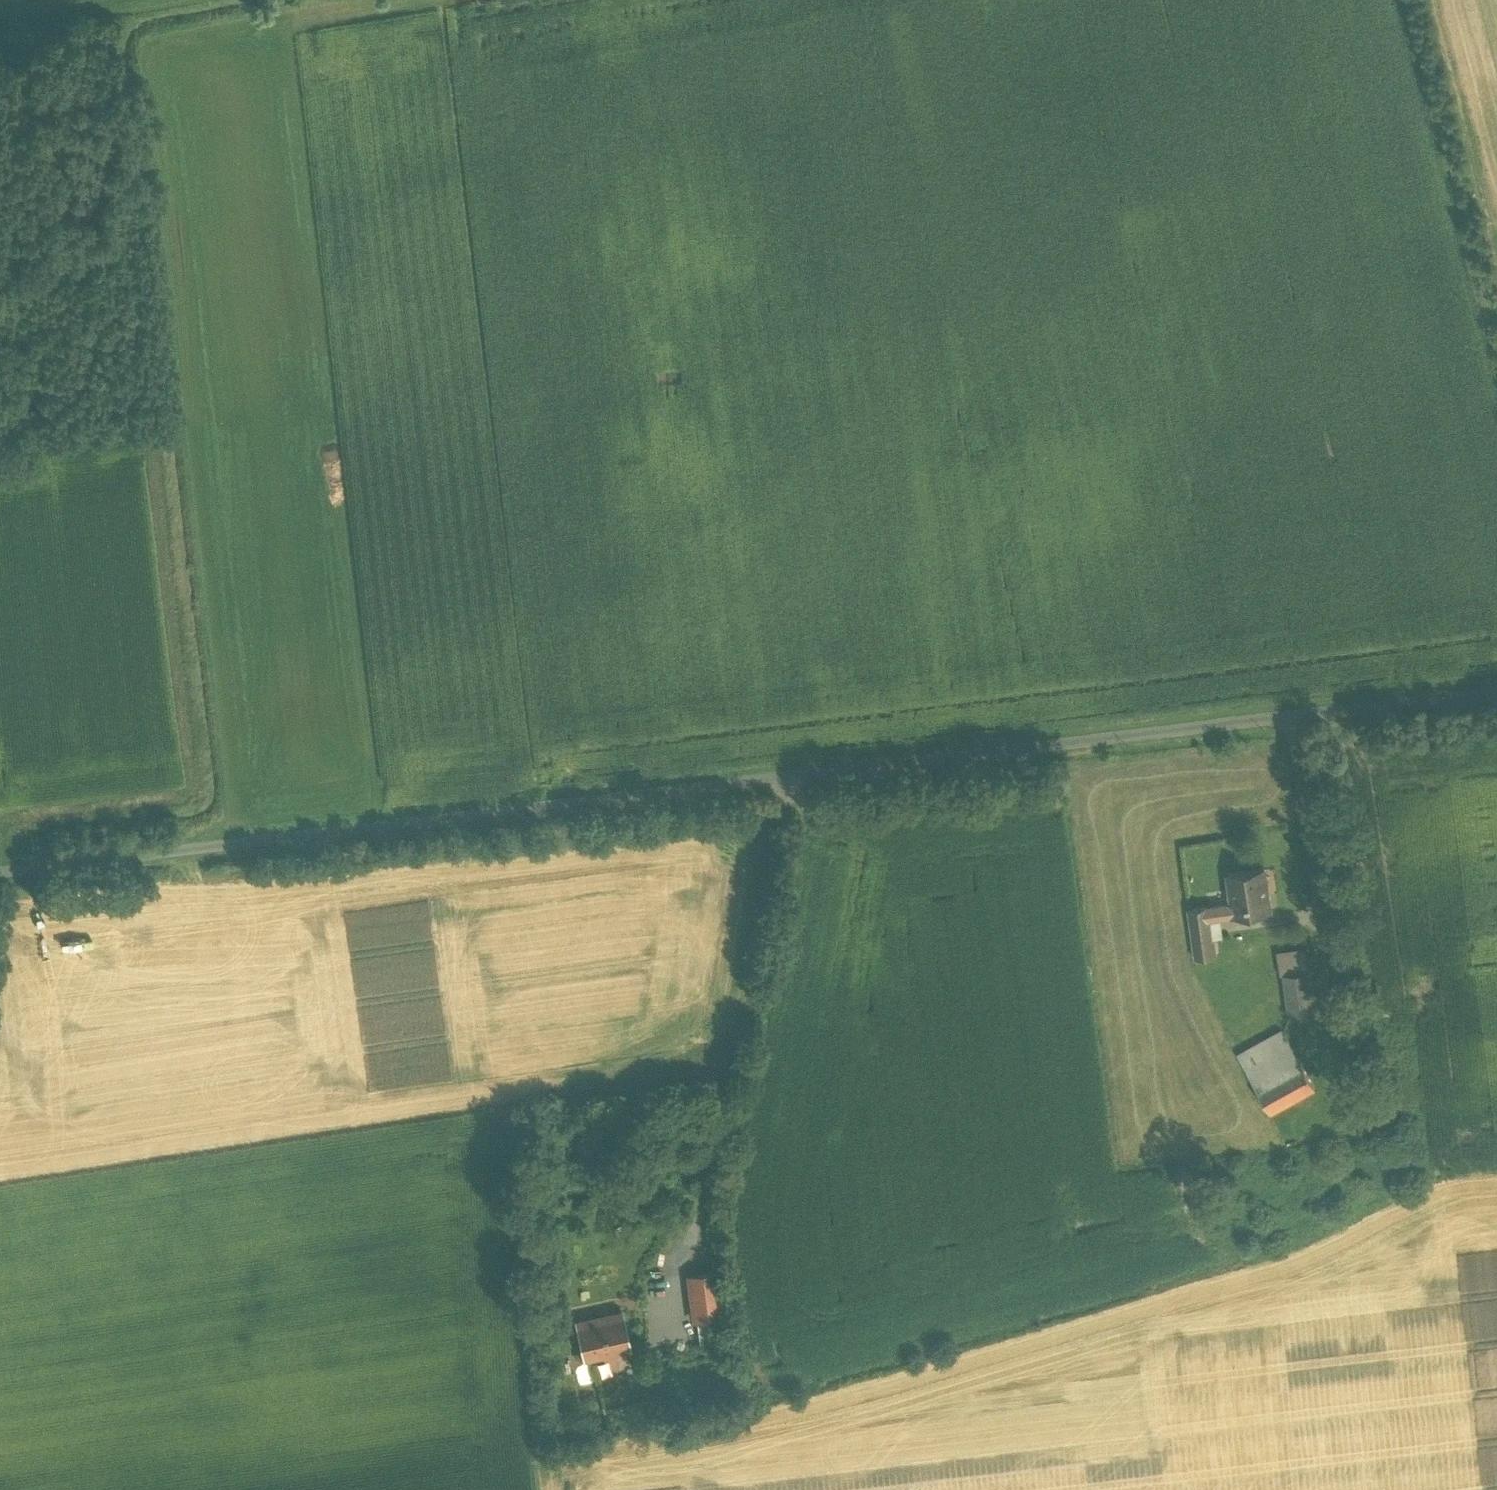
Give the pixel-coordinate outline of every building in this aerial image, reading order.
[(1233,902),(1209,906),(1211,919),(1271,911),(1269,895),(1266,893),(1263,868),(1228,873),(1233,902)] [(1216,954),(1211,919),(1209,906),(1208,894),(1195,896),(1197,907),(1189,908),(1196,957),(1216,954)] [(1308,949),(1280,952),(1287,1015),(1316,1011),(1308,949)] [(1315,1088),(1284,1032),(1277,1036),(1283,1049),(1246,1069),(1270,1113),(1315,1088)] [(720,1273),(686,1276),(691,1323),(725,1320),(720,1273)] [(632,1351),(623,1313),(573,1324),(581,1362),(632,1351)]
